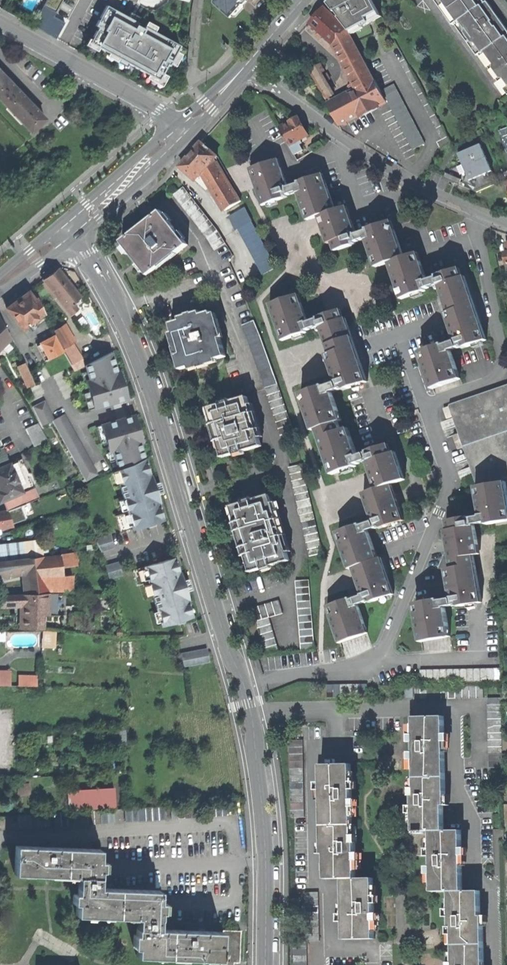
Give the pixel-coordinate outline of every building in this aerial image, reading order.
[(44,6),(56,12),(63,0),(49,0),(48,2),(46,1),(44,6)] [(229,18),(240,5),(244,5),(246,2),(247,0),(214,0),(213,5),(229,18)] [(381,17),(372,0),(331,0),(327,4),(335,14),(336,13),(340,19),(352,35),(353,34),(350,30),(355,27),(356,29),(369,22),(369,23),(381,17)] [(460,21),(485,3),(483,0),(442,0),(458,22),(460,21)] [(485,51),(506,36),(506,29),(495,13),(487,2),(485,3),(460,21),(483,53),(485,51)] [(56,12),(44,6),(32,26),(56,39),(65,23),(54,17),(56,12)] [(90,41),(100,46),(102,47),(101,49),(109,53),(110,54),(111,52),(128,62),(127,64),(128,64),(148,75),(149,75),(150,74),(160,79),(163,74),(168,65),(169,66),(171,64),(177,52),(180,46),(154,32),(150,30),(149,32),(143,29),(140,27),(137,25),(138,23),(137,22),(128,17),(107,6),(96,26),(98,27),(91,40),(90,41)] [(349,97),(329,108),(339,127),(385,102),(347,30),(323,8),(309,24),(316,30),(333,46),(335,42),(356,82),(348,86),(347,92),(349,97)] [(130,12),(128,17),(137,22),(139,17),(130,12)] [(150,30),(154,32),(157,27),(147,21),(143,29),(149,32),(150,30)] [(485,51),(506,82),(506,36),(485,51)] [(97,51),(100,46),(90,41),(91,40),(89,39),(86,45),(97,51)] [(126,67),(128,64),(127,64),(128,62),(111,52),(110,54),(109,53),(107,57),(126,67)] [(177,52),(171,64),(175,66),(182,55),(177,52)] [(325,101),(333,97),(321,75),(325,72),(320,64),(309,71),(325,101)] [(31,132),(45,119),(37,110),(31,105),(29,102),(25,99),(23,96),(17,90),(12,85),(6,79),(4,77),(0,73),(0,100),(31,132)] [(149,75),(148,75),(147,78),(162,87),(168,76),(163,74),(160,79),(150,74),(149,75)] [(393,85),(381,92),(412,151),(423,145),(393,85)] [(290,146),(300,140),(308,136),(303,127),(299,118),(280,128),(290,146)] [(300,140),(290,146),(295,155),(302,151),(300,146),(302,144),(300,140)] [(224,212),(241,201),(235,191),(234,191),(217,164),(217,163),(215,164),(213,162),(217,158),(201,143),(191,155),(180,167),(195,182),(202,174),(214,194),(224,212)] [(459,154),(467,174),(470,181),(492,172),(481,144),(459,154)] [(287,197),(287,196),(285,189),(288,188),(284,175),(278,160),(250,169),(263,205),(287,197)] [(470,181),(467,174),(463,182),(465,183),(466,183),(465,187),(477,192),(497,183),(492,172),(470,181)] [(461,179),(446,173),(444,178),(459,184),(461,179)] [(302,191),(298,192),(307,220),(319,216),(335,211),(323,174),(299,182),(300,184),(302,191)] [(302,191),(300,184),(288,188),(285,189),(287,196),(298,192),(302,191)] [(207,238),(214,251),(226,244),(218,232),(183,187),(174,195),(207,238)] [(359,241),(357,235),(349,213),(347,207),(335,211),(319,216),(328,243),(332,242),(335,251),(356,244),(356,242),(359,241)] [(236,231),(238,230),(262,276),(275,269),(251,223),(253,222),(246,209),(229,217),(236,231)] [(176,254),(188,246),(161,211),(150,220),(149,219),(133,232),(133,233),(122,242),(132,255),(134,257),(148,276),(160,267),(160,268),(177,255),(176,254)] [(371,237),(366,239),(369,247),(375,267),(390,262),(404,258),(392,221),(368,229),(369,231),(371,237)] [(369,231),(357,235),(359,241),(366,239),(371,237),(369,231)] [(423,282),(427,281),(418,253),(404,258),(390,262),(402,299),(426,291),(425,290),(423,282)] [(437,277),(440,285),(462,277),(459,269),(437,276),(437,277)] [(71,316),(77,310),(72,304),(80,298),(58,270),(50,276),(43,281),(66,310),(71,316)] [(440,285),(437,277),(427,281),(423,282),(425,290),(437,286),(440,285)] [(462,277),(440,285),(437,286),(440,296),(443,295),(449,313),(447,314),(456,342),(458,341),(461,348),(461,349),(486,341),(479,319),(471,296),(468,285),(465,277),(462,277)] [(7,309),(22,330),(26,326),(30,331),(37,325),(33,320),(43,312),(33,289),(16,302),(7,309)] [(298,295),(270,305),(282,341),(306,333),(306,332),(317,328),(320,338),(324,337),(327,346),(352,338),(349,328),(346,319),(344,320),(340,311),(318,318),(318,319),(308,323),(298,295)] [(181,371),(226,357),(220,339),(219,339),(211,313),(171,325),(174,334),(170,335),(177,358),(181,371)] [(11,339),(8,333),(7,334),(0,320),(0,350),(11,339)] [(242,326),(265,389),(278,384),(254,321),(242,326)] [(63,326),(54,330),(64,348),(73,343),(63,326)] [(361,364),(352,338),(327,346),(330,355),(327,356),(332,374),(361,364)] [(446,353),(452,351),(461,348),(458,341),(456,342),(444,346),(446,353)] [(85,365),(73,343),(64,348),(65,351),(64,352),(75,371),(85,365)] [(461,379),(452,351),(446,353),(444,346),(444,345),(420,352),(432,389),(461,379)] [(117,370),(112,352),(85,365),(87,371),(89,380),(86,381),(86,382),(89,392),(95,409),(128,399),(123,382),(126,381),(124,374),(122,368),(117,370)] [(25,362),(16,366),(27,389),(35,385),(25,362)] [(364,374),(361,364),(332,374),(336,384),(324,388),(324,387),(300,395),(313,431),(316,430),(332,475),(356,467),(355,466),(366,462),(370,472),(399,463),(395,453),(391,454),(388,446),(368,453),(368,454),(358,458),(348,429),(340,432),(337,423),(341,421),(332,393),(342,390),(342,391),(367,383),(364,374)] [(484,377),(484,367),(476,367),(476,377),(484,377)] [(84,382),(86,382),(86,381),(89,380),(87,371),(81,373),(84,382)] [(265,389),(267,395),(280,391),(278,384),(265,389)] [(464,447),(478,487),(504,483),(503,480),(506,478),(506,386),(449,405),(449,406),(453,416),(459,434),(464,447)] [(269,402),(282,398),(280,391),(267,395),(269,402)] [(89,411),(95,409),(89,392),(83,394),(89,411)] [(227,457),(263,446),(248,397),(212,408),(214,417),(216,416),(219,424),(214,425),(217,434),(219,442),(224,440),(226,448),(224,449),(227,457)] [(269,402),(272,409),(285,404),(282,398),(269,402)] [(46,400),(32,406),(42,427),(52,420),(55,419),(46,400)] [(285,404),(272,409),(274,416),(287,411),(285,404)] [(447,418),(453,416),(449,406),(444,408),(447,418)] [(289,418),(287,411),(274,416),(276,422),(289,418)] [(65,414),(55,419),(52,420),(85,482),(97,475),(65,414)] [(135,414),(101,425),(106,442),(109,452),(113,451),(115,461),(118,470),(145,459),(142,445),(139,437),(142,436),(141,432),(135,414)] [(278,429),(291,424),(289,418),(276,422),(278,429)] [(26,429),(34,447),(46,442),(38,424),(26,429)] [(294,431),(291,424),(278,429),(281,435),(294,431)] [(100,443),(106,442),(101,425),(95,426),(100,443)] [(294,431),(281,435),(283,442),(296,437),(294,431)] [(458,449),(464,447),(459,434),(454,435),(458,449)] [(110,462),(115,461),(113,451),(109,452),(107,453),(110,462)] [(7,511),(40,499),(33,483),(35,482),(32,474),(30,475),(23,459),(0,469),(0,504),(4,502),(7,511)] [(145,459),(118,470),(121,482),(122,484),(119,485),(124,499),(127,510),(128,512),(115,516),(120,533),(147,525),(148,527),(155,525),(154,523),(164,520),(159,503),(161,503),(158,495),(155,496),(151,485),(155,484),(152,475),(150,475),(145,459)] [(400,466),(399,463),(370,472),(376,490),(363,495),(369,513),(397,503),(391,485),(405,480),(400,466)] [(289,468),(290,474),(303,471),(302,465),(289,468)] [(116,484),(121,482),(118,470),(113,473),(116,484)] [(292,481),(305,478),(303,471),(290,474),(292,481)] [(293,488),(307,485),(305,478),(292,481),(293,488)] [(159,482),(155,484),(151,485),(155,496),(158,495),(158,494),(163,493),(161,487),(159,482)] [(479,583),(474,556),(480,554),(476,525),(487,523),(487,524),(506,521),(506,487),(506,483),(504,483),(478,487),(476,488),(481,517),(471,519),(470,517),(449,521),(450,530),(447,531),(449,546),(453,569),(447,570),(450,589),(479,583)] [(308,492),(307,485),(293,488),(295,495),(308,492)] [(295,495),(297,501),(310,498),(308,492),(295,495)] [(255,572),(290,562),(270,496),(235,507),(238,516),(240,515),(242,523),(237,524),(243,542),(247,557),(252,556),(254,563),(252,564),(255,572)] [(297,501),(298,508),(311,505),(310,498),(297,501)] [(122,511),(127,510),(124,499),(119,501),(122,511)] [(400,511),(397,503),(369,513),(372,523),(361,527),(361,526),(338,533),(341,542),(340,542),(350,570),(353,569),(359,586),(388,577),(382,559),(378,560),(368,532),(379,528),(379,530),(404,521),(400,511)] [(13,527),(9,518),(28,512),(26,505),(7,512),(0,513),(0,530),(13,527)] [(311,505),(298,508),(300,515),(313,512),(311,505)] [(300,515),(301,522),(315,519),(313,512),(300,515)] [(301,522),(303,529),(316,526),(315,519),(301,522)] [(316,526),(303,529),(305,536),(318,532),(316,526)] [(306,542),(320,539),(318,532),(305,536),(306,542)] [(110,535),(97,538),(101,551),(114,547),(110,535)] [(321,546),(320,539),(306,542),(308,549),(321,546)] [(16,560),(13,544),(0,545),(0,562),(16,560)] [(310,556),(323,553),(321,546),(308,549),(310,556)] [(65,591),(63,577),(62,568),(78,566),(76,553),(61,555),(61,556),(0,562),(0,577),(25,570),(27,593),(49,591),(65,591)] [(175,558),(132,572),(137,587),(149,583),(157,610),(158,610),(164,627),(176,623),(177,625),(184,622),(184,621),(193,617),(189,601),(190,601),(187,592),(184,593),(180,581),(184,580),(181,573),(180,573),(175,558)] [(119,563),(106,567),(110,579),(123,576),(119,563)] [(73,576),(63,577),(65,591),(73,592),(73,576)] [(390,585),(388,577),(359,586),(363,596),(351,600),(351,599),(327,607),(340,643),(368,634),(358,606),(369,602),(369,604),(394,595),(390,585)] [(483,602),(479,583),(450,589),(451,594),(452,599),(439,601),(439,600),(416,604),(418,613),(416,613),(422,642),(451,636),(445,607),(456,605),(457,607),(483,602)] [(298,602),(311,600),(311,593),(297,594),(298,602)] [(1,604),(24,604),(23,630),(43,630),(44,616),(64,616),(65,594),(50,594),(25,594),(24,596),(1,597),(1,604)] [(279,600),(272,602),(276,616),(283,614),(279,600)] [(298,609),(312,607),(311,600),(298,602),(298,609)] [(265,604),(269,618),(276,616),(272,602),(265,604)] [(269,618),(265,604),(259,606),(263,620),(269,618)] [(256,622),(263,620),(259,606),(252,608),(256,622)] [(299,615),(299,622),(313,621),(312,614),(299,615)] [(256,622),(258,628),(271,624),(269,618),(263,620),(256,622)] [(300,630),(313,628),(313,621),(299,622),(300,630)] [(260,635),(273,631),(271,624),(258,628),(260,635)] [(260,635),(262,641),(275,637),(273,631),(260,635)] [(55,632),(43,632),(43,645),(55,645),(55,632)] [(314,635),(300,636),(301,643),(315,642),(314,635)] [(275,637),(262,641),(264,648),(277,644),(275,637)] [(301,651),(315,649),(315,642),(301,643),(301,651)] [(266,655),(279,651),(277,644),(264,648),(266,655)] [(183,667),(210,662),(207,649),(180,654),(183,667)] [(421,683),(502,681),(501,668),(421,670),(421,683)] [(10,672),(0,672),(0,686),(10,686),(10,672)] [(20,674),(20,686),(40,685),(39,673),(20,674)] [(327,697),(368,697),(367,684),(327,685),(327,697)] [(491,768),(504,768),(503,698),(489,698),(491,768)] [(485,963),(485,917),(482,917),(482,903),(482,892),(465,892),(464,861),(464,831),(446,831),(446,819),(446,807),(448,807),(447,761),(446,717),(416,718),(417,796),(415,796),(415,832),(412,832),(413,857),(433,856),(434,893),(452,892),(452,929),(454,929),(455,964),(485,964),(485,963)] [(293,816),(306,815),(306,739),(292,738),(293,816)] [(325,841),(327,841),(356,841),(355,763),(324,763),(324,793),(325,841)] [(68,810),(116,807),(115,790),(67,793),(68,810)] [(125,809),(126,822),(166,819),(165,806),(125,809)] [(359,840),(356,841),(327,841),(327,856),(327,877),(345,876),(359,876),(359,840)] [(239,962),(240,930),(222,929),(222,932),(201,931),(158,929),(158,918),(159,918),(159,912),(162,912),(162,907),(162,902),(159,902),(159,891),(98,888),(98,870),(102,870),(102,866),(103,861),(99,861),(99,850),(54,848),(16,846),(15,874),(81,876),(81,879),(78,879),(78,887),(77,887),(77,894),(73,894),(73,903),(77,903),(76,915),(141,917),(141,920),(139,920),(138,925),(137,925),(137,934),(134,934),(134,945),(138,945),(137,956),(220,959),(220,964),(233,964),(233,962),(239,962)] [(376,876),(359,876),(345,876),(345,911),(346,938),(377,937),(376,876)] [(309,940),(321,940),(321,891),(306,891),(307,940),(295,940),(295,964),(309,964),(309,940)]
